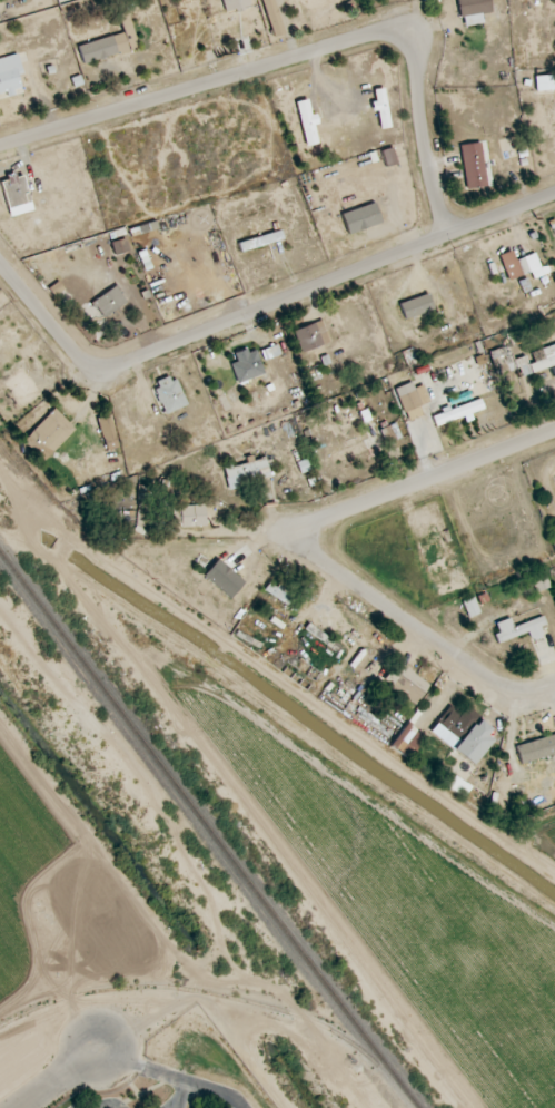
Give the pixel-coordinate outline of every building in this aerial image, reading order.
[(251,7),(249,0),(222,0),(224,12),(251,7)] [(274,0),(262,0),(273,37),(285,34),(274,0)] [(483,24),(482,14),(491,13),(490,0),(459,0),(461,26),(483,24)] [(83,63),(137,49),(128,12),(118,15),(123,33),(78,45),(83,63)] [(22,89),(18,76),(23,74),(17,53),(0,58),(0,96),(22,89)] [(553,75),(535,77),(536,91),(554,89),(553,75)] [(387,114),(385,89),(372,90),(375,115),(387,114)] [(311,115),(307,99),(295,102),(306,146),(320,143),(313,115),(311,115)] [(485,187),(482,143),(462,144),(464,189),(485,187)] [(381,151),(386,167),(397,164),(392,148),(381,151)] [(1,183),(7,209),(26,204),(23,192),(26,191),(23,176),(14,178),(15,180),(1,183)] [(348,234),(381,223),(375,203),(341,214),(348,234)] [(238,243),(241,252),(283,239),(280,230),(238,243)] [(115,256),(129,251),(125,238),(111,243),(115,256)] [(499,255),(508,280),(531,272),(534,278),(542,275),(534,253),(515,260),(512,251),(499,255)] [(126,304),(117,287),(92,300),(101,318),(126,304)] [(400,301),(404,318),(433,311),(429,295),(400,301)] [(294,329),(300,352),(329,344),(323,321),(294,329)] [(531,370),(554,365),(554,344),(542,347),(544,360),(530,363),(531,370)] [(280,355),(277,345),(261,350),(264,361),(280,355)] [(496,375),(519,370),(521,376),(530,374),(526,356),(512,360),(509,346),(491,351),(496,375)] [(264,374),(255,347),(234,355),(236,361),(230,364),(237,383),(264,374)] [(170,381),(169,377),(154,382),(163,413),(187,406),(178,379),(170,381)] [(398,394),(406,421),(423,416),(420,406),(429,403),(424,386),(398,394)] [(464,417),(465,418),(485,411),(481,399),(432,415),(436,426),(464,417)] [(25,439),(46,459),(75,429),(54,409),(25,439)] [(106,451),(120,447),(110,414),(97,418),(106,451)] [(382,428),(386,443),(401,438),(397,424),(382,428)] [(330,454),(334,465),(372,450),(368,439),(330,454)] [(227,488),(261,483),(259,469),(267,468),(266,459),(224,465),(227,488)] [(181,528),(204,527),(204,505),(180,506),(181,528)] [(151,514),(139,511),(135,531),(147,534),(151,514)] [(189,576),(225,604),(231,595),(196,567),(189,576)] [(530,578),(536,593),(549,588),(544,574),(530,578)] [(264,591),(297,610),(303,599),(269,581),(264,591)] [(463,601),(468,617),(479,614),(474,597),(463,601)] [(495,623),(499,633),(494,634),(498,643),(528,633),(531,641),(543,637),(540,627),(546,625),(543,616),(513,626),(510,618),(495,623)] [(415,705),(430,685),(397,661),(383,681),(415,705)] [(430,732),(473,765),(496,734),(464,709),(461,713),(450,705),(430,732)] [(424,736),(405,724),(390,748),(410,759),(424,736)] [(554,755),(554,735),(516,744),(520,763),(554,755)] [(449,788),(464,797),(469,787),(455,778),(449,788)]
